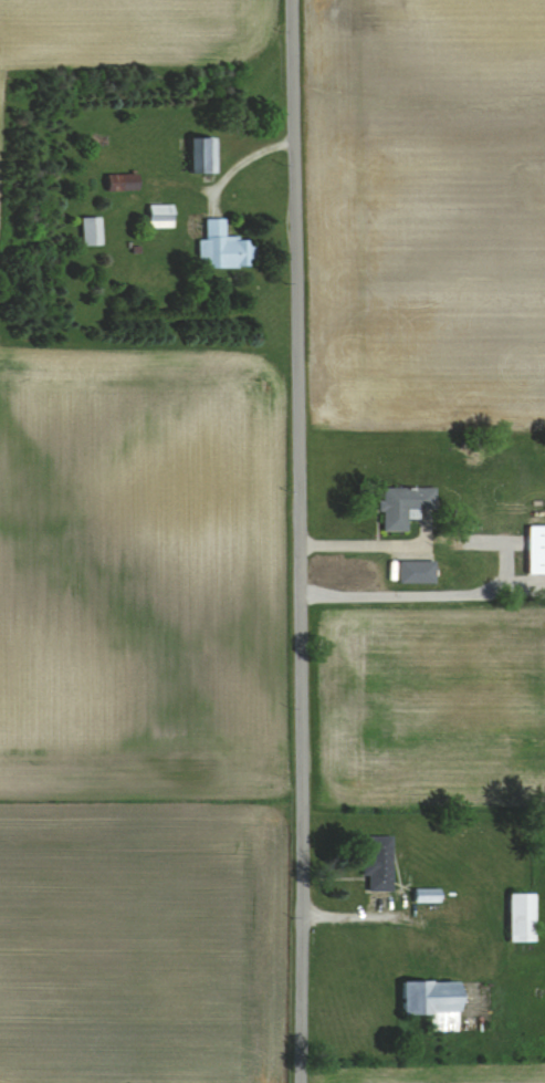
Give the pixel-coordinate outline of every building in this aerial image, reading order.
[(190,136),(190,173),(215,173),(215,136),(190,136)] [(136,174),(106,174),(106,190),(136,190),(136,174)] [(171,204),(147,204),(147,227),(172,227),(171,204)] [(99,244),(99,216),(80,216),(80,244),(99,244)] [(197,239),(197,267),(253,267),(252,237),(223,238),(223,218),(204,219),(205,239),(197,239)] [(382,532),(406,532),(407,509),(434,509),(434,488),(382,488),(382,532)] [(544,574),(544,526),(528,526),(528,574),(544,574)] [(391,892),(391,837),(368,837),(368,856),(362,856),(362,875),(368,875),(368,892),(391,892)] [(439,903),(439,889),(414,889),(414,903),(439,903)] [(533,894),(508,894),(508,942),(533,942),(533,894)] [(402,1016),(429,1016),(429,1031),(458,1031),(457,982),(401,982),(402,1016)]
